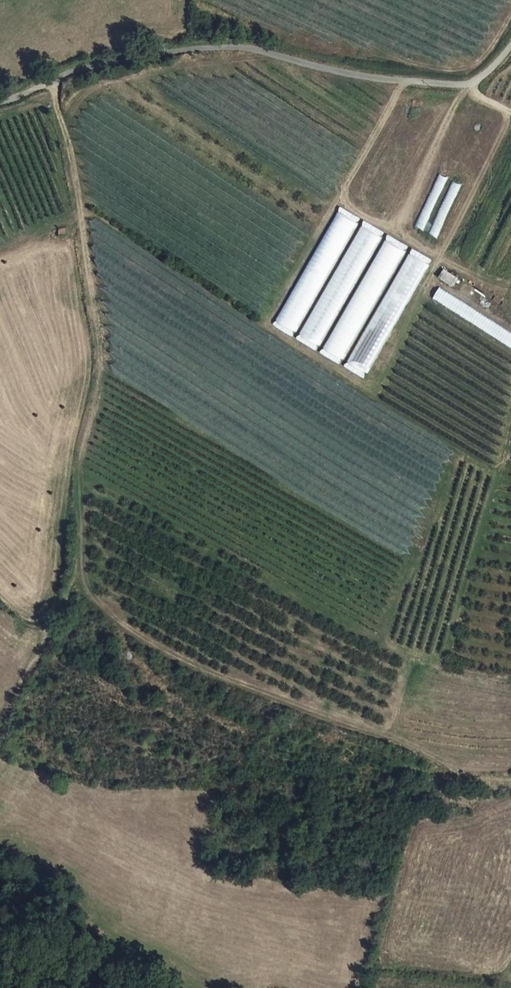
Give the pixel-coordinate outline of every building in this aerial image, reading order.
[(337,210),(277,325),(297,335),(357,220),(337,210)] [(359,219),(302,342),(322,351),(379,229),(359,219)] [(65,229),(59,232),(62,238),(69,235),(65,229)] [(383,233),(325,356),(345,365),(404,243),(383,233)] [(429,260),(409,250),(346,368),(366,378),(429,260)] [(453,286),(458,278),(445,269),(439,277),(453,286)] [(360,399),(355,408),(362,412),(367,403),(360,399)] [(375,409),(367,403),(362,412),(370,417),(375,409)] [(414,795),(403,791),(401,800),(412,802),(414,795)]
